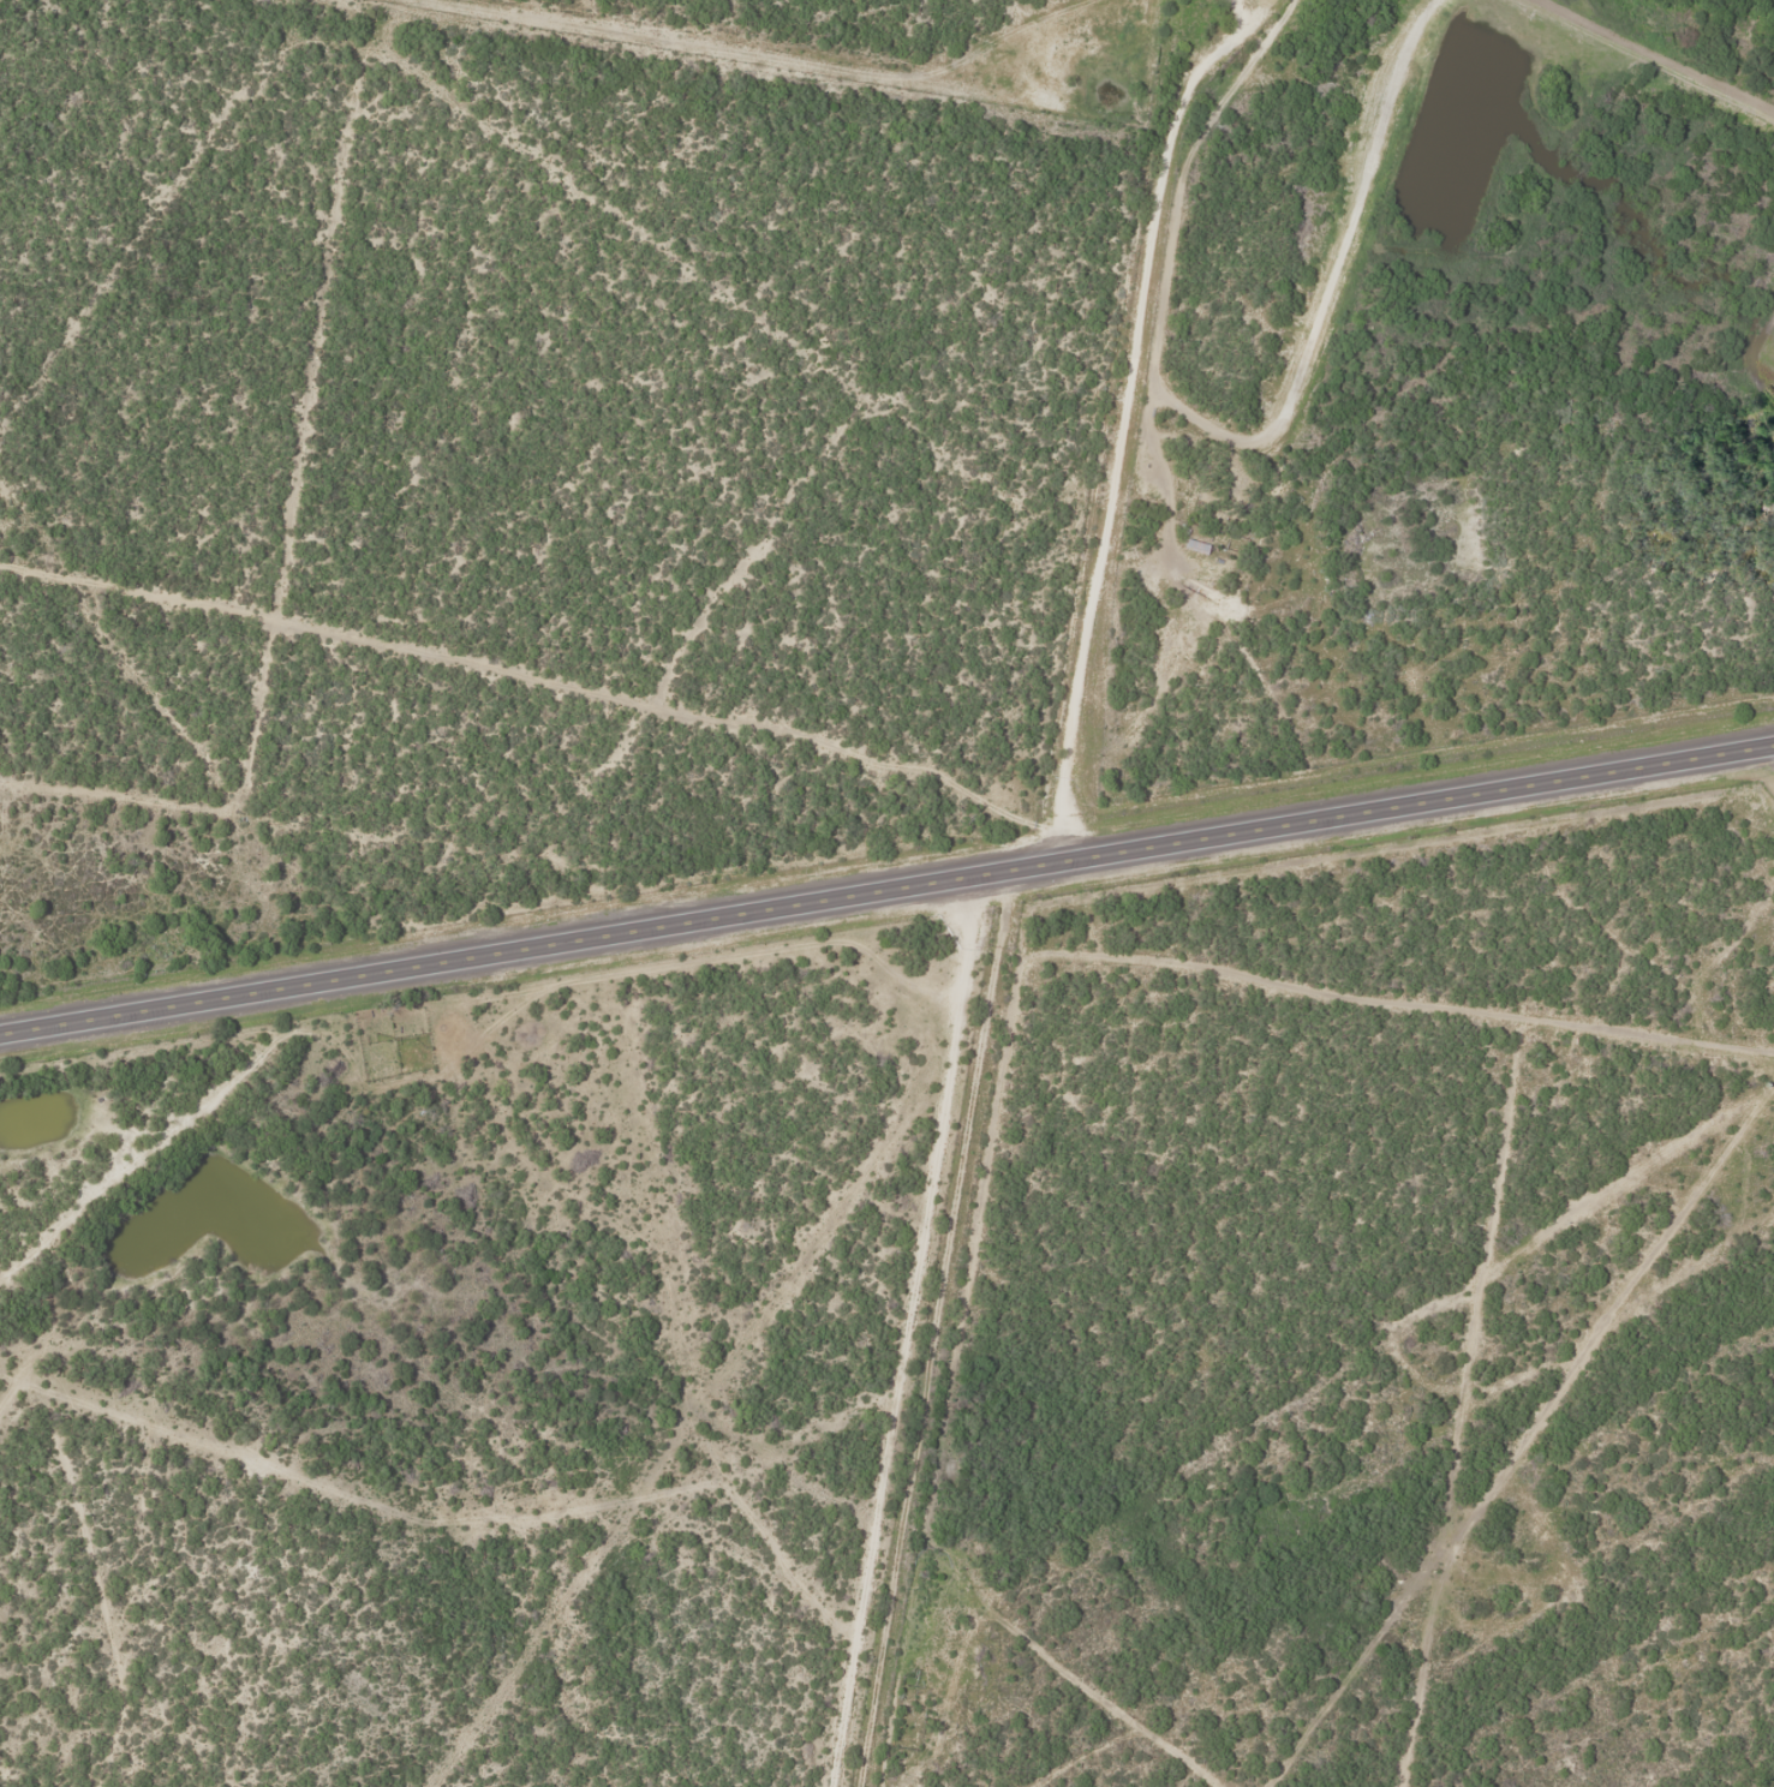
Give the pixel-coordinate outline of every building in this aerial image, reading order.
[(1205,555),(1208,547),(1187,540),(1184,548),(1205,555)]
